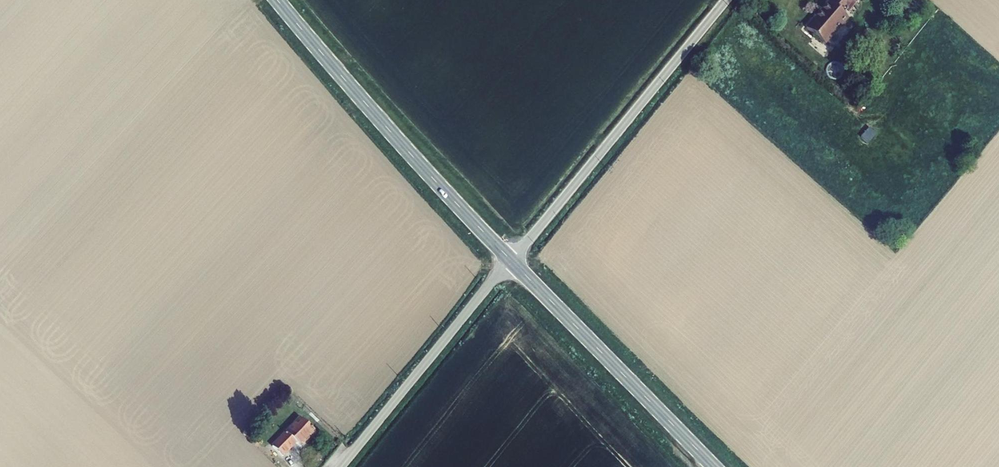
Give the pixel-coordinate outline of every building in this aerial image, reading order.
[(830,1),(828,0),(827,0),(805,26),(826,45),(849,18),(842,10),(845,7),(846,8),(846,9),(849,12),(858,0),(831,0),(830,1)] [(876,133),(869,127),(860,137),(867,144),(876,133)] [(299,417),(271,445),(283,457),(296,444),(301,448),(315,433),(299,417)]
